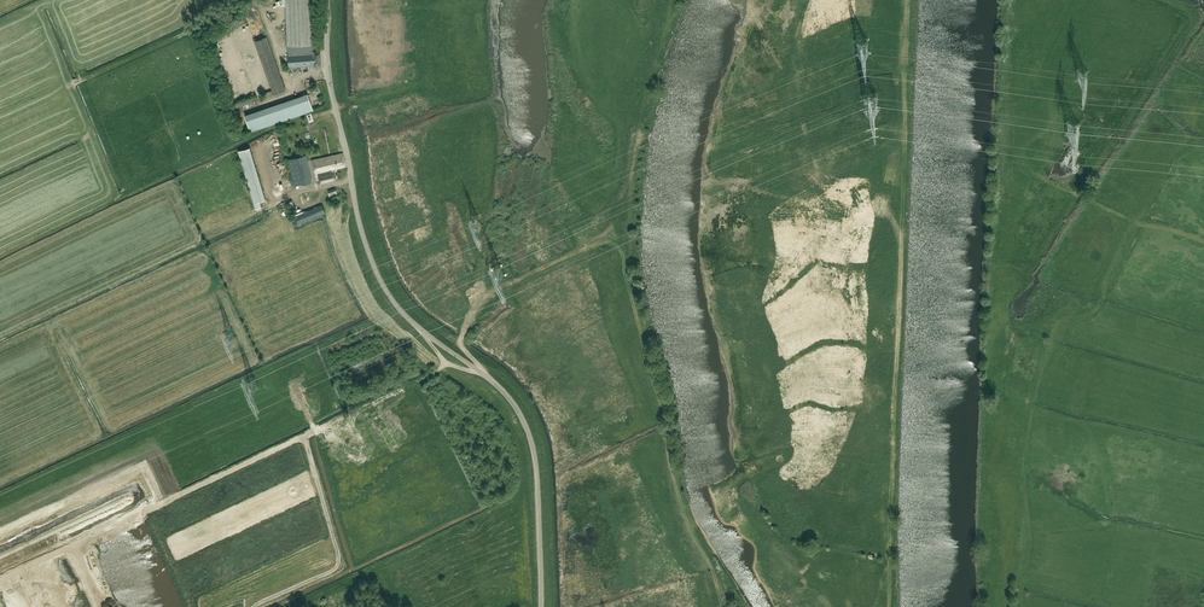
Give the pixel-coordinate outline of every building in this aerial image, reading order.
[(288,45),(289,67),(321,65),(321,51),(314,51),(311,0),(285,0),(287,45),(288,45)] [(255,41),(272,90),(263,93),(264,97),(285,89),(266,37),(255,41)] [(314,109),(308,93),(245,114),(250,131),(314,109)] [(238,110),(258,102),(256,97),(236,105),(238,110)] [(322,136),(324,152),(338,151),(337,139),(333,139),(332,135),(322,136)] [(250,147),(238,150),(255,208),(262,206),(260,201),(265,199),(250,147)] [(343,153),(312,160),(315,173),(331,170),(331,171),(318,174),(320,183),(336,179),(334,169),(346,166),(343,153)] [(311,181),(305,155),(288,159),(294,185),(311,181)] [(322,205),(313,208),(316,216),(325,212),(322,205)] [(313,208),(295,216),(298,223),(316,216),(313,208)]
